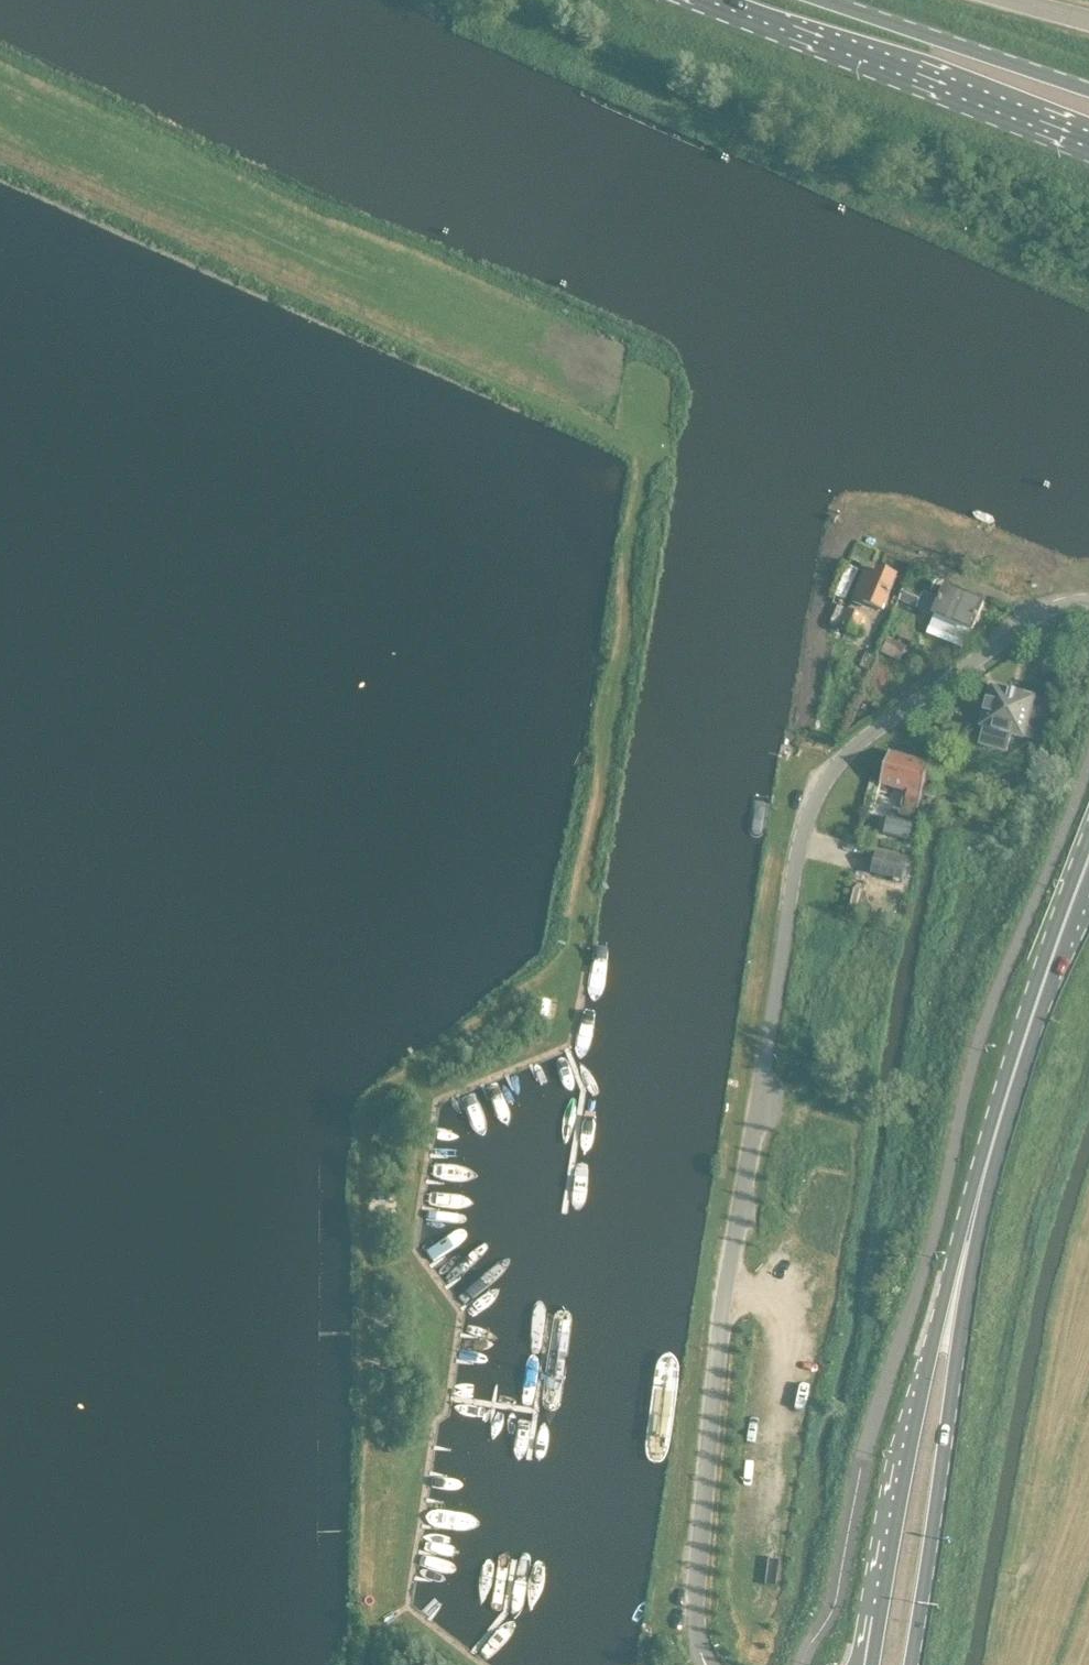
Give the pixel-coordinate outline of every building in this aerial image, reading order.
[(874,573),(865,569),(853,598),(883,610),(898,575),(877,566),(874,573)] [(899,600),(917,607),(918,605),(923,593),(905,585),(899,600)] [(984,602),(946,585),(939,603),(926,597),(922,606),(935,612),(934,615),(972,630),(984,602)] [(862,614),(848,608),(839,605),(832,624),(855,633),(862,614)] [(888,638),(881,651),(900,659),(906,646),(888,638)] [(866,652),(861,665),(870,669),(875,656),(866,652)] [(1024,736),(1041,740),(1051,701),(1034,697),(1034,696),(991,685),(981,725),(984,726),(979,744),(1006,751),(1010,734),(1024,737),(1024,736)] [(907,791),(903,804),(918,808),(922,794),(925,782),(931,763),(923,761),(889,752),(880,782),(880,783),(907,791)] [(925,782),(922,794),(933,798),(936,785),(925,782)] [(885,835),(909,840),(912,824),(889,819),(885,835)] [(873,871),(902,878),(906,858),(878,852),(873,871)] [(556,1290),(538,1421),(568,1425),(587,1294),(556,1290)]
